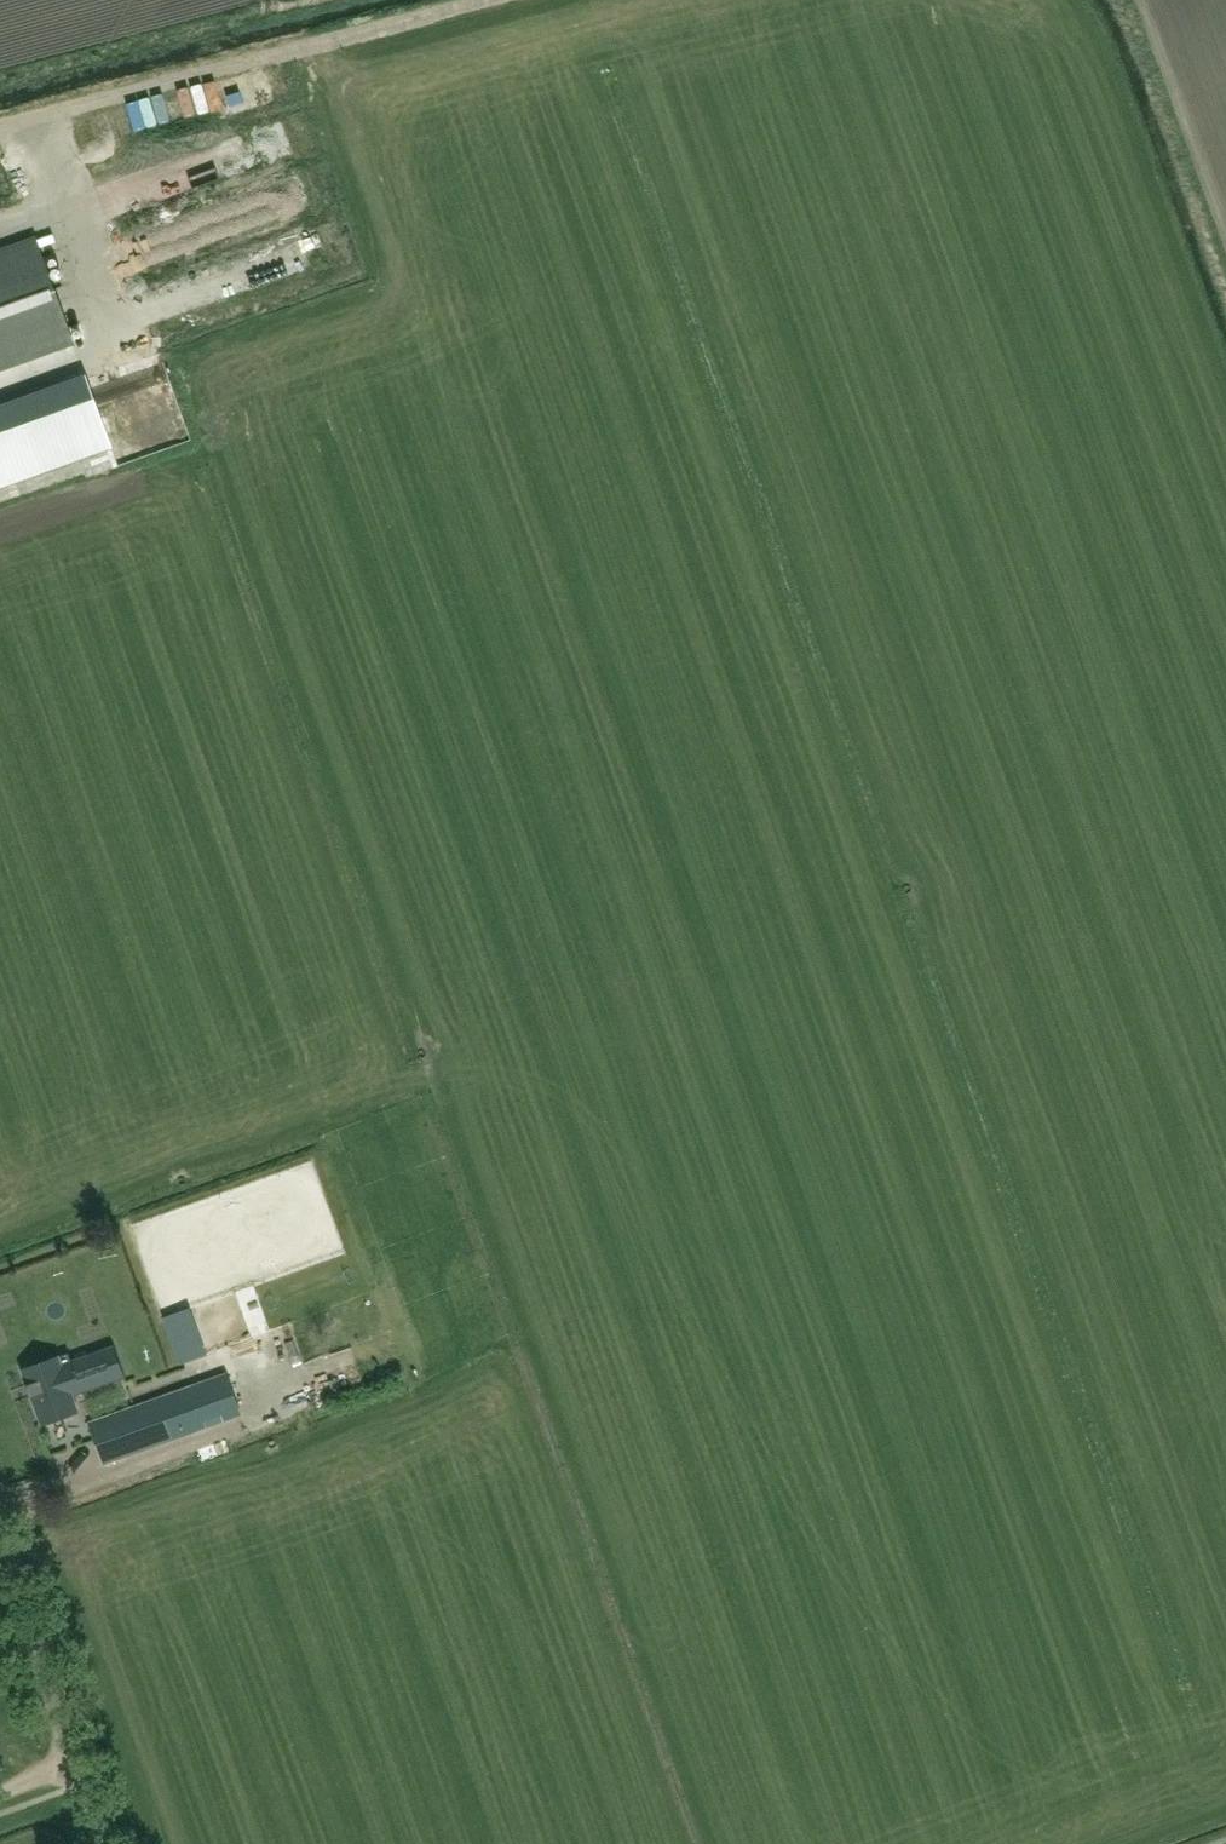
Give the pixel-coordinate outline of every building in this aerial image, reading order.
[(215,175),(238,163),(233,154),(210,166),(215,175)] [(207,208),(219,243),(233,238),(222,203),(207,208)] [(0,251),(0,370),(74,344),(36,238),(0,251)] [(69,1355),(59,1359),(58,1358),(23,1369),(41,1424),(77,1413),(70,1393),(81,1389),(82,1394),(120,1381),(109,1349),(71,1362),(69,1355)] [(88,1424),(103,1465),(240,1415),(225,1374),(88,1424)]
